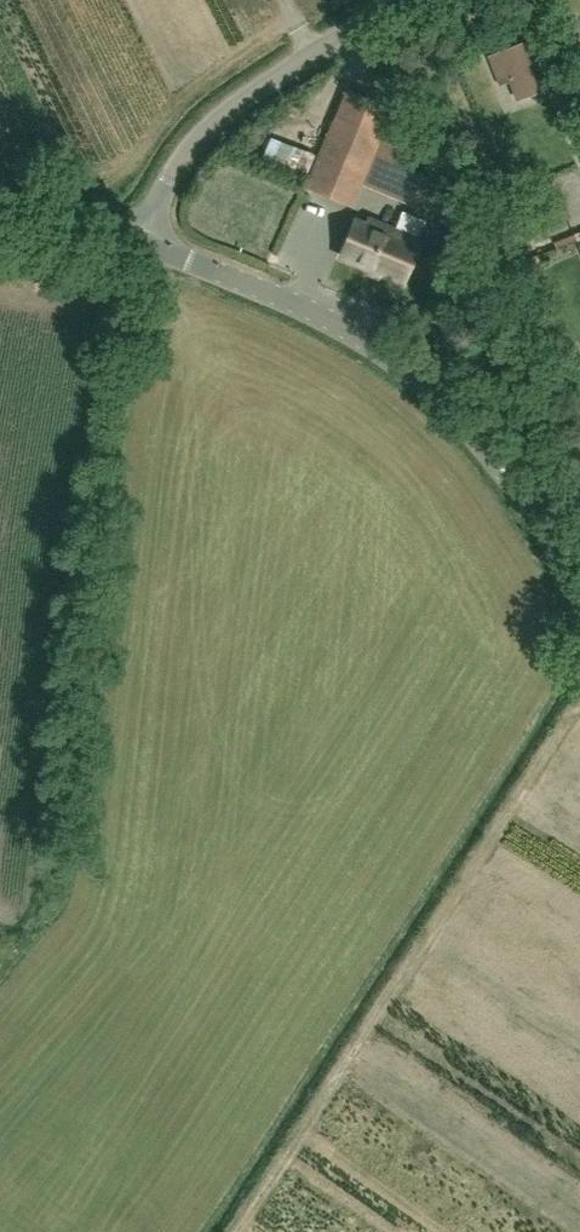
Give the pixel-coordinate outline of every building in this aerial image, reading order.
[(546,88),(528,43),(499,55),(500,57),(489,62),(498,85),(509,81),(514,94),(531,87),(533,93),(546,88)] [(348,92),(307,189),(351,207),(360,184),(419,208),(430,179),(409,169),(415,156),(383,143),(395,112),(391,110),(348,92)] [(272,136),(264,154),(307,171),(315,153),(272,136)] [(420,242),(417,241),(425,222),(402,212),(394,231),(370,221),(368,227),(356,222),(341,257),(402,283),(420,242)]
